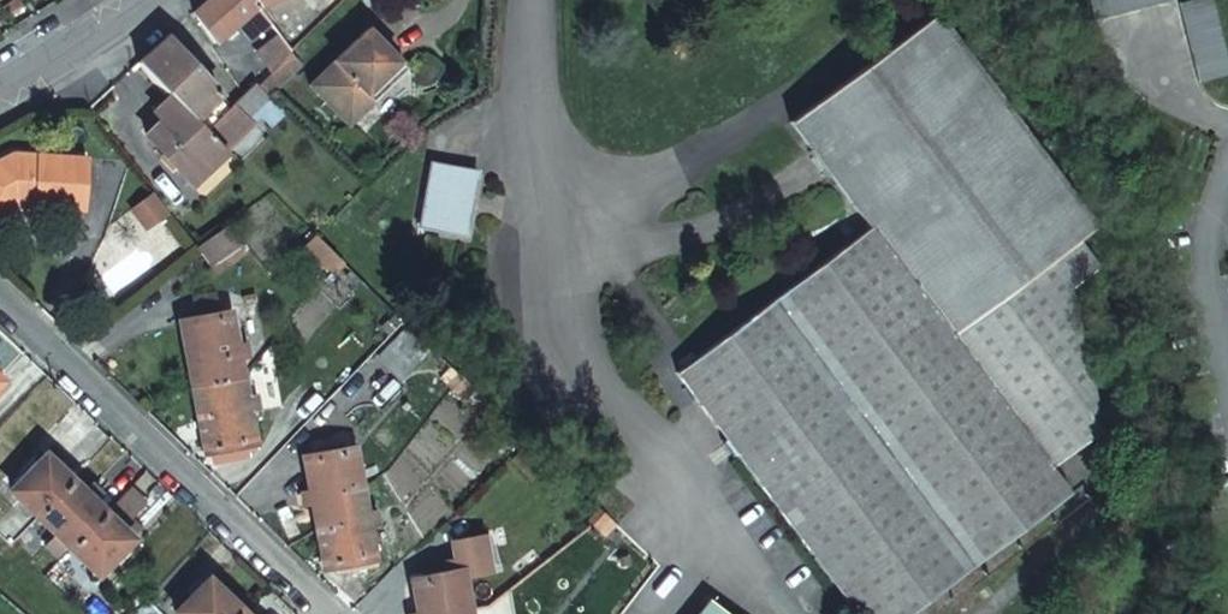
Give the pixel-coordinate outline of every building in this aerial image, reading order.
[(257,1),(257,0),(203,0),(193,8),(216,36),(239,16),(252,31),(270,16),(257,1)] [(257,1),(270,16),(277,26),(281,31),(291,44),(299,35),(333,0),(257,0),(257,1)] [(1096,20),(1174,0),(1091,0),(1096,20)] [(1181,3),(1201,79),(1227,72),(1227,48),(1216,0),(1193,0),(1181,3)] [(1079,319),(1074,296),(1104,276),(1085,249),(1104,236),(948,18),(800,122),(878,230),(681,373),(856,613),(911,613),(1074,499),(1055,472),(1105,436),(1079,319)] [(307,84),(342,118),(398,61),(363,27),(307,84)] [(291,44),(281,31),(258,47),(273,63),(291,44)] [(162,40),(138,61),(174,91),(215,124),(237,100),(223,87),(166,35),(162,40)] [(299,35),(291,44),(300,54),(309,45),(299,35)] [(257,80),(267,89),(300,54),(291,44),(273,63),(257,80)] [(398,61),(342,118),(348,124),(405,68),(398,61)] [(204,177),(247,127),(253,120),(255,117),(251,112),(271,92),(267,89),(257,80),(248,89),(237,100),(215,124),(174,91),(158,111),(166,117),(151,135),(204,177)] [(8,204),(19,198),(87,205),(92,156),(20,148),(0,159),(0,197),(5,198),(8,204)] [(483,167),(436,158),(423,221),(471,230),(483,167)] [(154,192),(142,200),(155,219),(167,211),(154,192)] [(142,200),(133,208),(146,225),(155,219),(142,200)] [(228,224),(203,242),(216,260),(242,242),(228,224)] [(320,256),(324,259),(333,247),(330,243),(320,256)] [(328,261),(337,250),(333,247),(324,259),(328,261)] [(179,324),(190,382),(241,372),(229,305),(197,311),(198,320),(179,324)] [(395,370),(425,339),(400,314),(371,345),(395,370)] [(442,376),(446,380),(454,369),(452,366),(442,376)] [(457,392),(466,380),(454,369),(446,380),(457,392)] [(190,382),(201,447),(252,439),(241,372),(190,382)] [(304,450),(315,517),(339,513),(338,501),(362,496),(352,441),(304,450)] [(55,495),(28,468),(0,498),(0,510),(21,530),(55,495)] [(89,527),(55,495),(21,530),(55,562),(89,527)] [(339,513),(315,517),(322,561),(372,552),(362,496),(338,501),(339,513)] [(89,527),(55,562),(81,588),(115,552),(105,542),(128,518),(112,503),(89,527)] [(578,515),(582,519),(594,509),(590,505),(578,515)] [(595,533),(606,522),(594,509),(582,519),(595,533)] [(464,585),(498,579),(491,543),(458,549),(454,556),(444,558),(445,564),(422,569),(424,578),(411,580),(416,610),(408,611),(408,613),(470,613),(464,585)] [(201,583),(172,613),(233,613),(201,583)] [(693,613),(725,613),(705,598),(693,613)]
